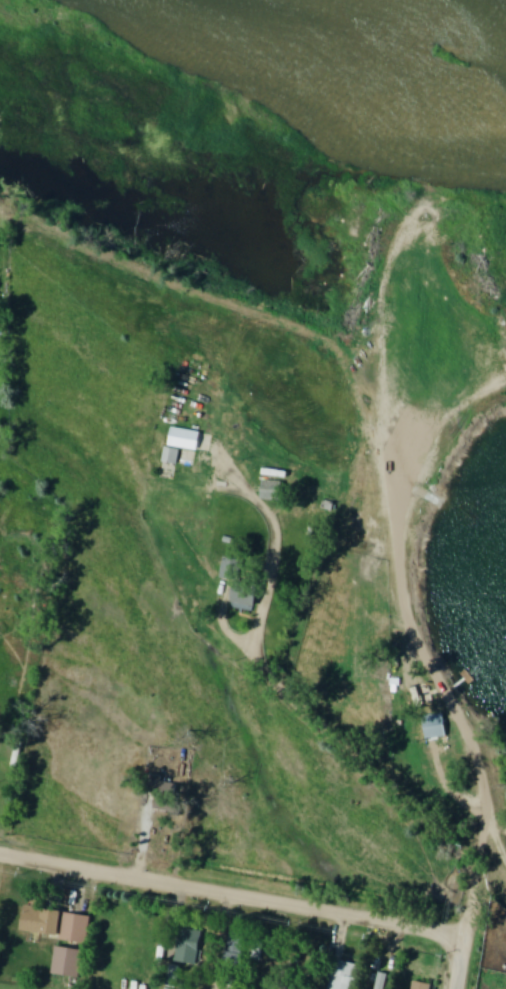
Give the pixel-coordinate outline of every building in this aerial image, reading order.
[(199,452),(203,434),(173,428),(170,446),(199,452)] [(262,501),(282,503),(283,483),(264,481),(262,501)] [(258,607),(261,586),(238,583),(242,561),(224,558),(221,579),(237,582),(233,603),(258,607)] [(448,737),(444,716),(423,720),(427,741),(448,737)] [(89,943),(92,916),(26,907),(23,935),(89,943)] [(178,952),(200,955),(203,936),(180,933),(178,952)] [(245,934),(228,934),(228,968),(245,968),(245,934)] [(56,948),(52,973),(79,977),(83,952),(56,948)] [(353,988),(358,965),(334,960),(327,988),(354,988),(353,988)]
